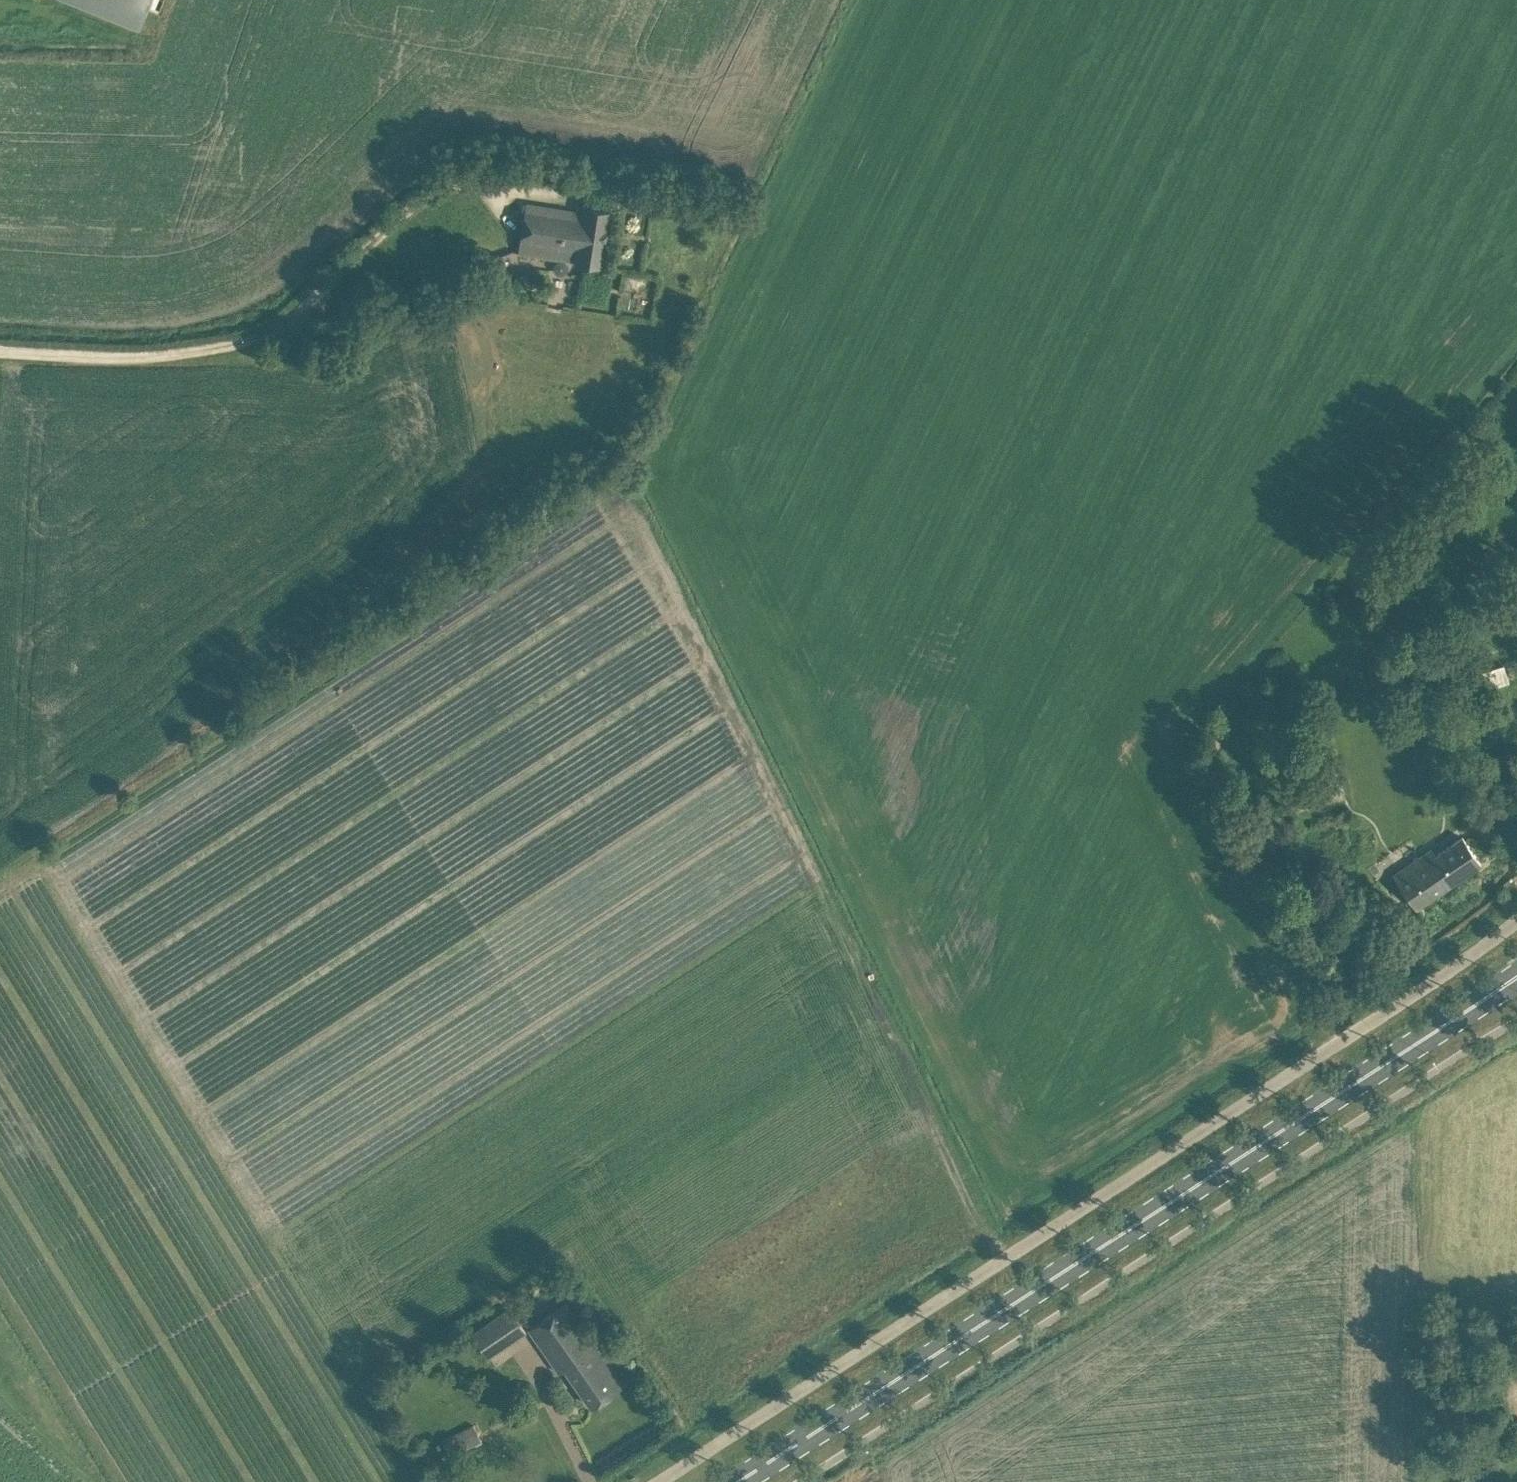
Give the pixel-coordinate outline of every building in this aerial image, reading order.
[(140,26),(151,0),(74,0),(140,26)] [(605,265),(614,210),(584,205),(583,211),(526,202),(519,251),(605,265)] [(1468,664),(1476,690),(1500,682),(1494,664),(1490,665),(1488,658),(1468,664)] [(1416,906),(1481,862),(1461,834),(1435,852),(1433,848),(1394,874),(1416,906)] [(566,1367),(592,1405),(622,1384),(566,1302),(530,1327),(560,1371),(566,1367)] [(472,1331),(490,1356),(526,1330),(508,1305),(472,1331)] [(438,1443),(446,1458),(482,1439),(474,1424),(438,1443)]
